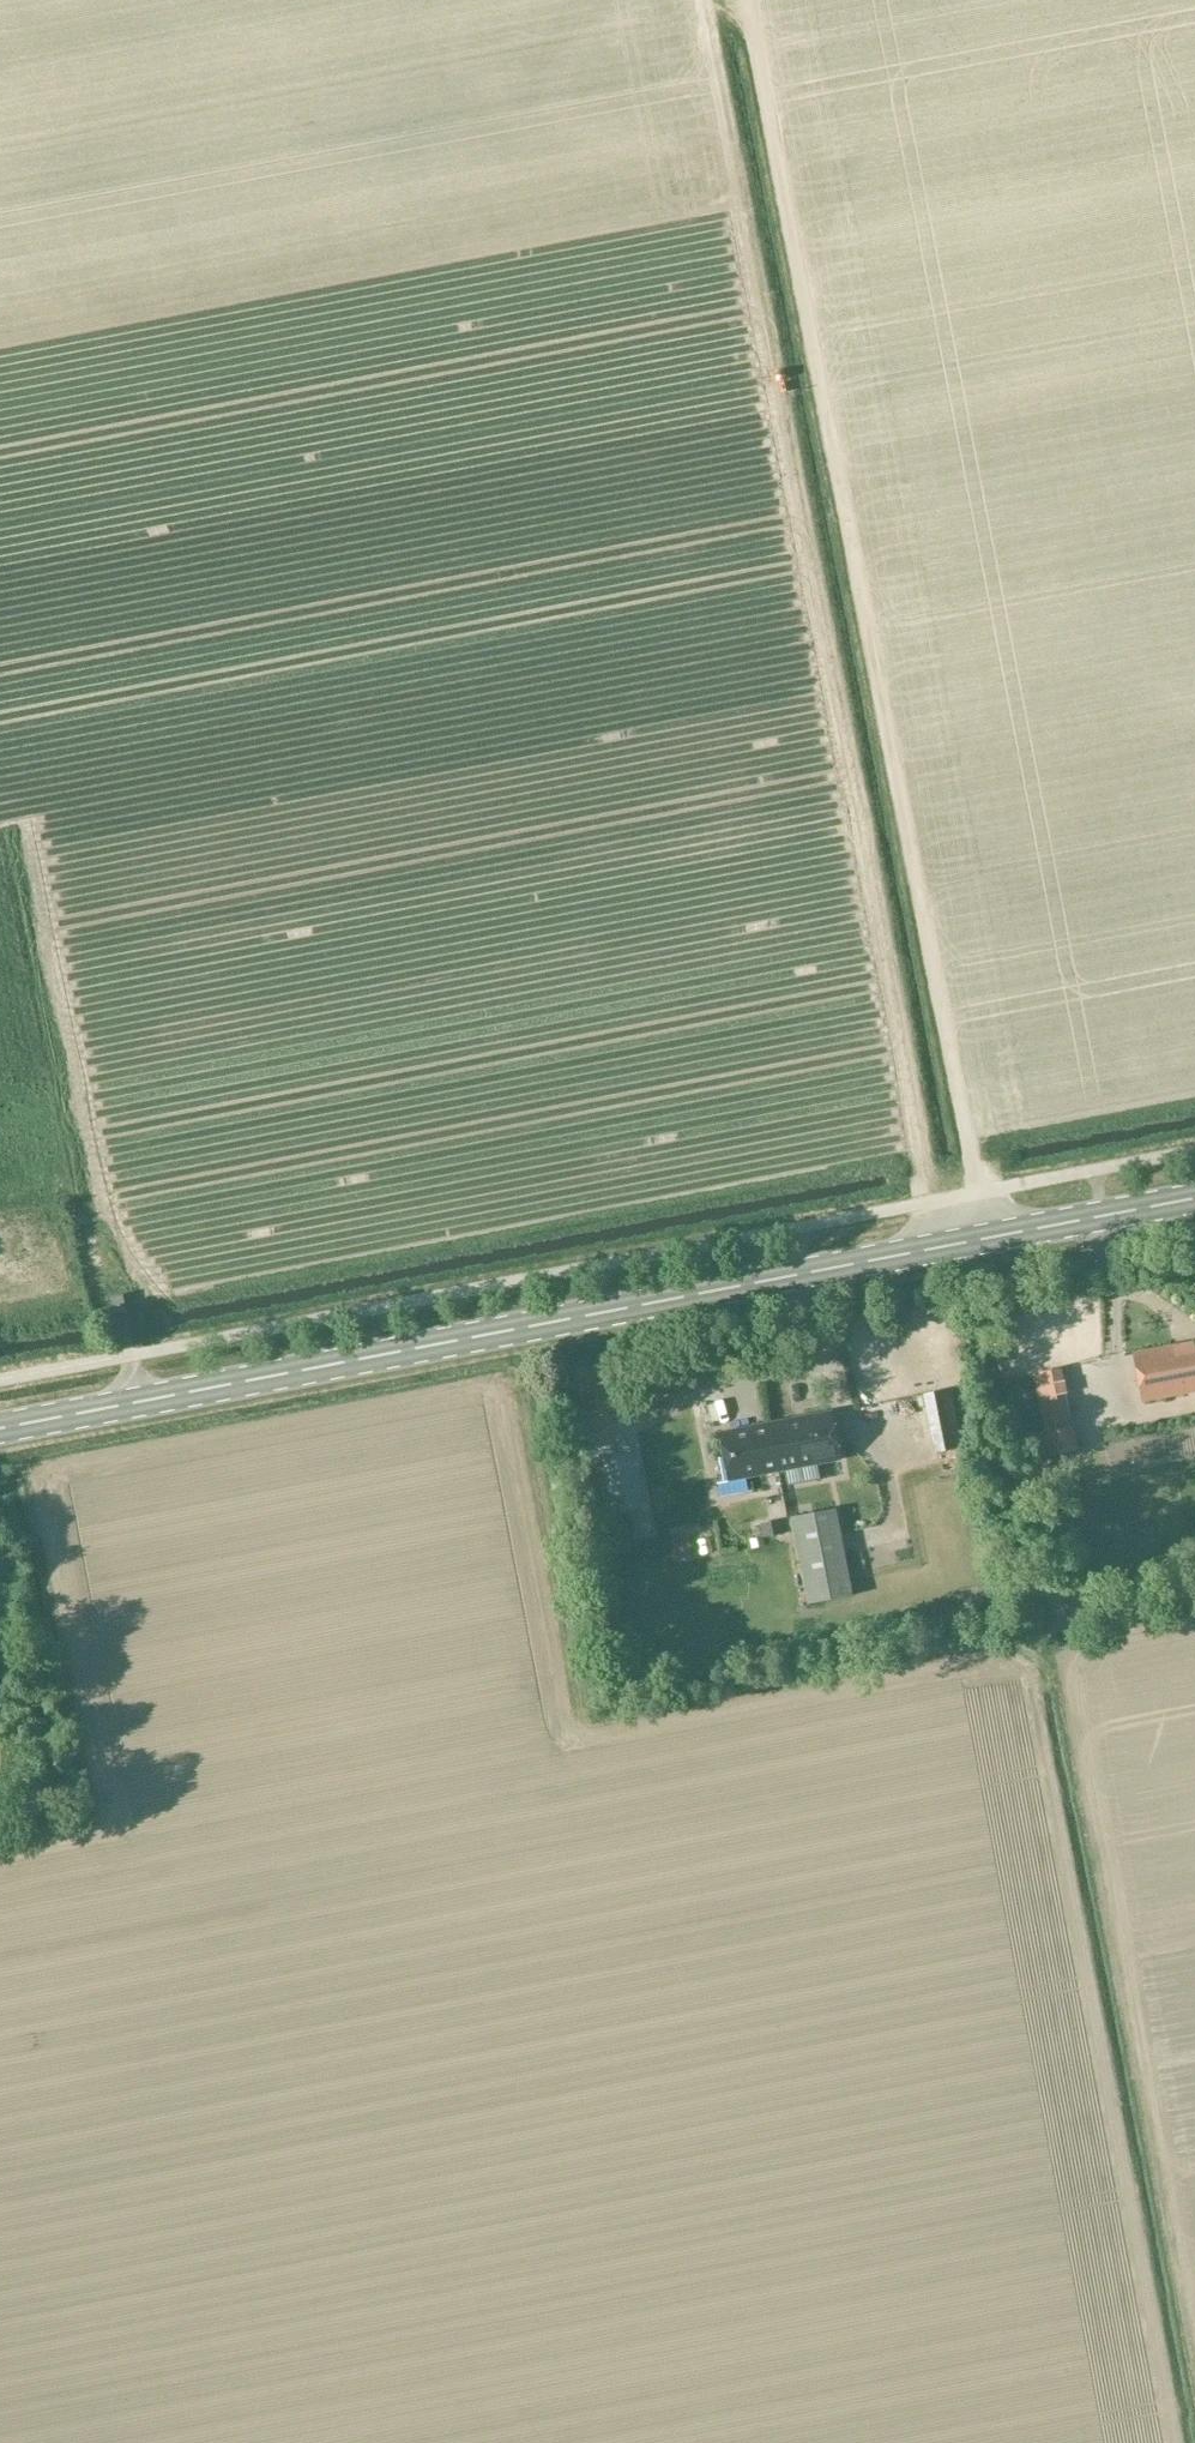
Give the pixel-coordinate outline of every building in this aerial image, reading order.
[(1132,1313),(1133,1292),(1118,1291),(1118,1312),(1132,1313)] [(114,1315),(126,1312),(123,1295),(111,1298),(114,1315)] [(244,1316),(224,1320),(226,1333),(246,1329),(244,1316)] [(1132,1354),(1141,1401),(1194,1391),(1194,1342),(1132,1354)] [(1075,1452),(1060,1369),(1034,1373),(1045,1431),(1037,1433),(1041,1458),(1075,1452)] [(935,1453),(961,1448),(950,1389),(925,1394),(935,1453)] [(728,1480),(840,1459),(831,1412),(720,1433),(728,1480)] [(634,1454),(594,1462),(604,1512),(644,1503),(634,1454)] [(792,1517),(809,1604),(851,1597),(836,1509),(792,1517)]
